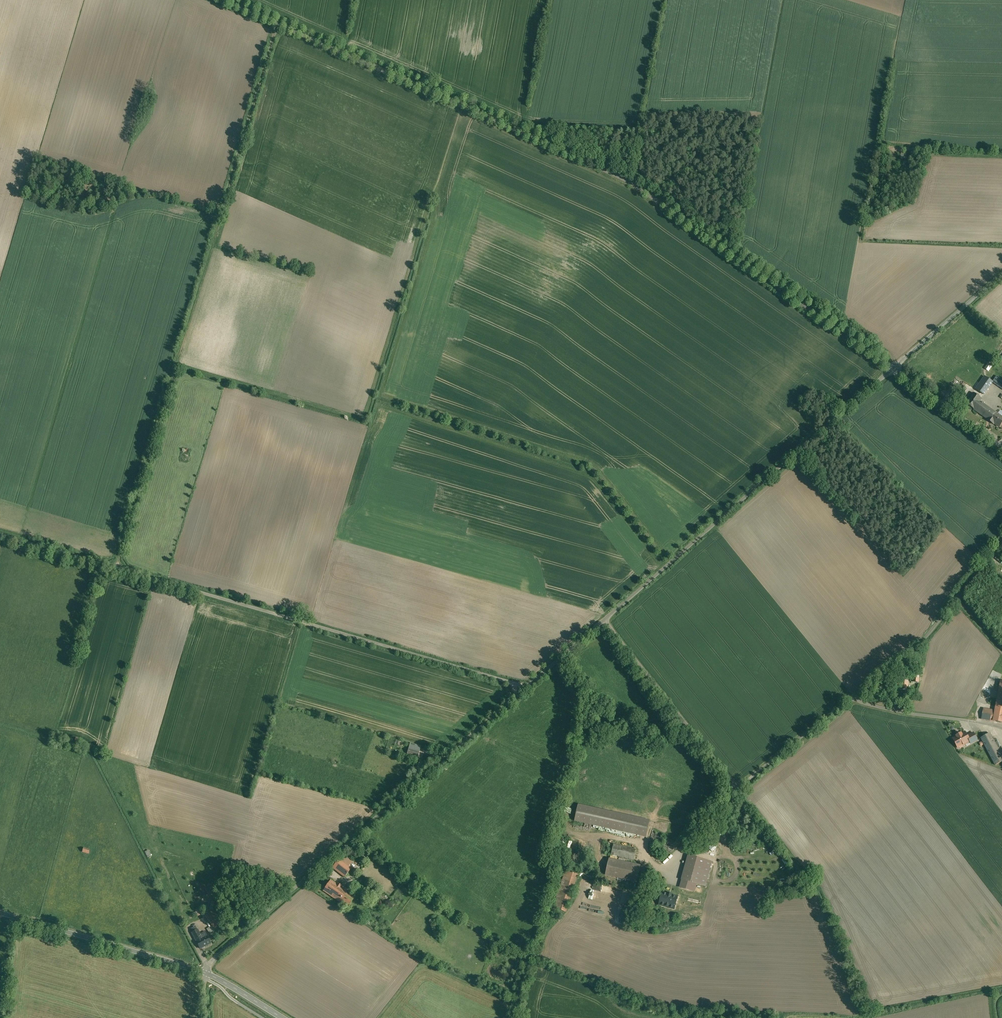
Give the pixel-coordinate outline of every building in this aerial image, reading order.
[(985,376),(976,389),(984,395),(993,382),(985,376)] [(997,376),(993,382),(1001,389),(1001,380),(997,376)] [(982,399),(973,393),(966,403),(975,409),(980,401),(982,399)] [(980,401),(975,409),(999,427),(1001,423),(1001,417),(980,401)] [(908,690),(908,681),(897,681),(897,689),(908,690)] [(984,709),(982,719),(1001,722),(1001,712),(996,711),(984,709)] [(965,732),(953,739),(958,748),(959,747),(960,748),(964,746),(964,745),(970,741),(969,740),(970,740),(967,736),(965,732)] [(974,732),(967,736),(970,740),(969,740),(970,741),(971,744),(978,740),(974,732)] [(990,733),(981,738),(995,765),(1001,761),(1001,755),(990,733)] [(420,752),(422,745),(411,743),(409,749),(420,752)] [(576,820),(647,836),(650,820),(580,805),(576,820)] [(612,854),(634,859),(637,849),(614,843),(614,845),(608,843),(606,852),(612,853),(612,854)] [(680,887),(695,891),(697,883),(706,886),(713,861),(689,854),(680,887)] [(637,882),(641,865),(610,858),(606,875),(637,882)] [(352,868),(339,859),(333,867),(345,877),(352,868)] [(556,908),(567,911),(579,874),(568,871),(556,908)] [(338,883),(337,884),(331,880),(323,891),(348,907),(355,897),(348,892),(349,891),(345,888),(344,889),(340,887),(341,886),(338,883)] [(660,905),(675,909),(679,896),(663,892),(660,905)] [(605,907),(585,902),(583,910),(602,914),(601,918),(602,919),(605,907)] [(215,909),(206,915),(214,929),(223,923),(215,909)] [(200,935),(195,938),(200,949),(211,943),(205,932),(200,935)]
